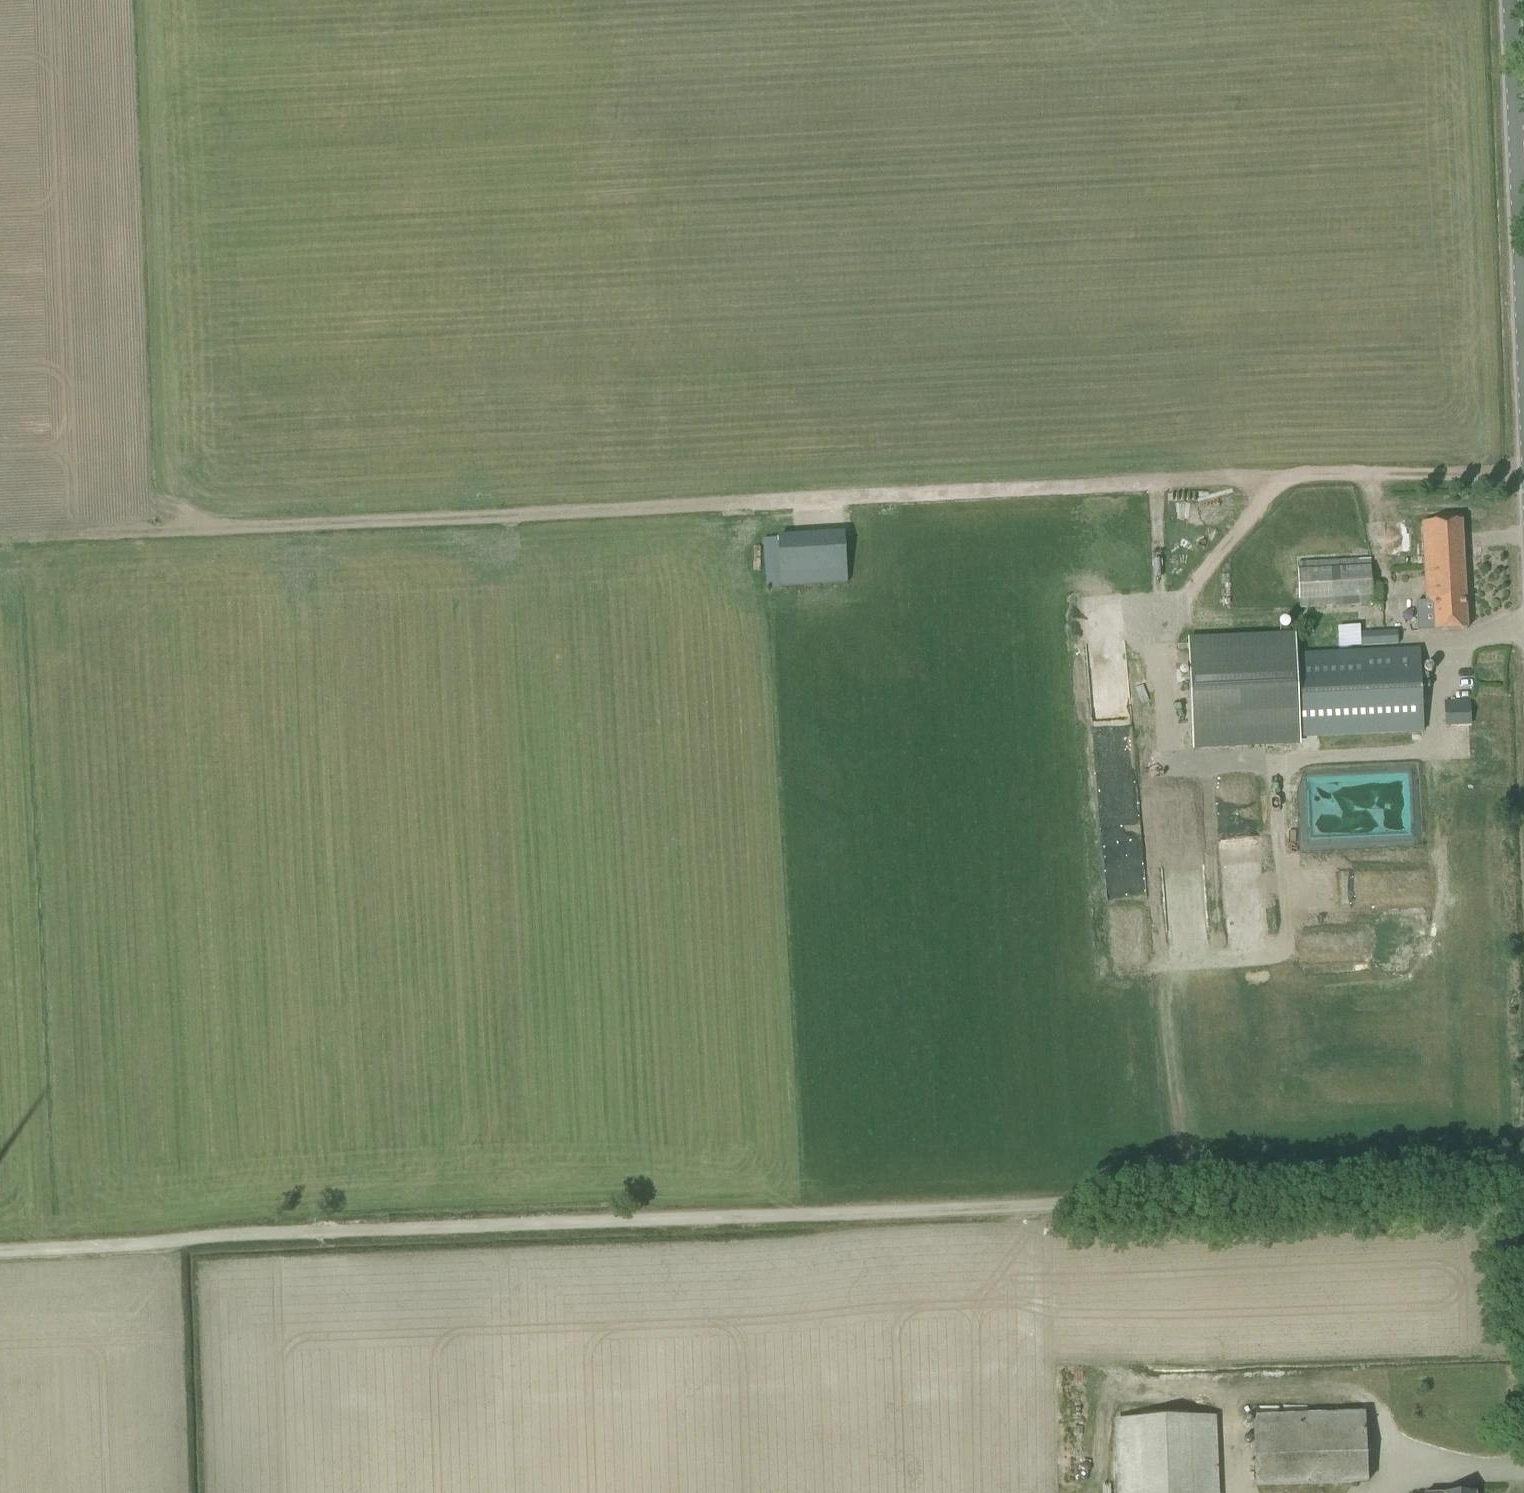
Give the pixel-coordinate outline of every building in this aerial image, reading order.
[(1422,523),(1426,603),(1417,603),(1418,632),(1467,630),(1461,521),(1422,523)] [(764,538),(767,588),(847,585),(845,534),(764,538)] [(1297,563),(1300,610),(1373,605),(1370,558),(1297,563)] [(1399,645),(1398,631),(1348,634),(1350,647),(1399,645)] [(1423,732),(1419,649),(1296,655),(1295,638),(1188,643),(1193,746),(1300,741),(1300,738),(1423,732)] [(1471,698),(1445,701),(1448,724),(1474,720),(1471,698)] [(1256,1419),(1257,1486),(1367,1483),(1365,1433),(1364,1433),(1363,1416),(1256,1419)] [(1122,1492),(1220,1492),(1217,1418),(1119,1422),(1122,1492)]
